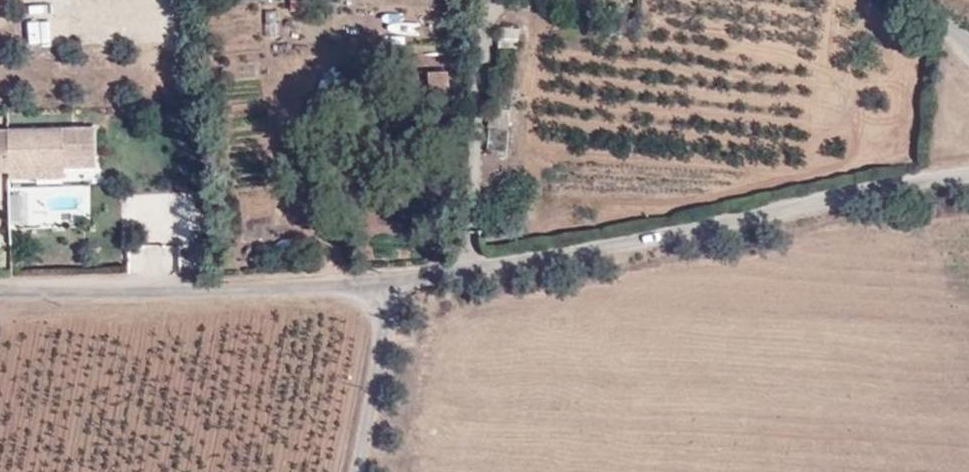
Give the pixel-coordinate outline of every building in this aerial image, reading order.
[(513,26),(495,25),(494,44),(512,45),(513,26)] [(435,63),(416,62),(415,96),(434,97),(435,63)] [(13,166),(12,128),(0,128),(0,166),(13,166)]
